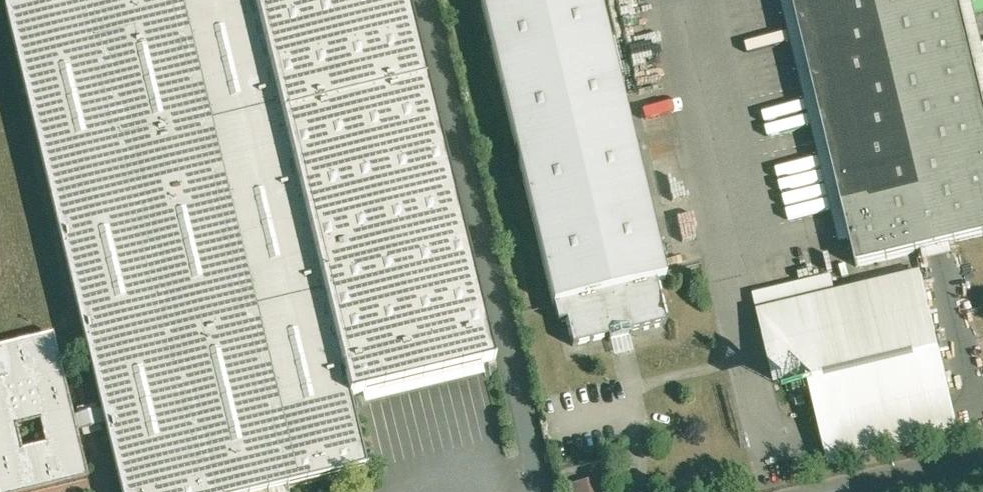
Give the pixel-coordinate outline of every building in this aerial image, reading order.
[(5,8),(122,491),(269,491),(368,468),(351,398),(255,0),(38,0),(5,8)] [(351,398),(496,363),(408,0),(255,0),(351,398)] [(553,306),(656,282),(665,280),(599,0),(481,0),(553,306)] [(858,268),(982,237),(982,42),(973,0),(794,0),(858,268)] [(920,278),(755,316),(772,385),(802,377),(823,466),(957,435),(920,278)] [(656,282),(553,306),(558,324),(566,322),(572,347),(608,338),(609,343),(631,337),(630,333),(666,325),(656,282)] [(0,348),(0,491),(33,491),(89,479),(54,335),(0,348)] [(574,484),(576,491),(603,491),(599,478),(574,484)]
